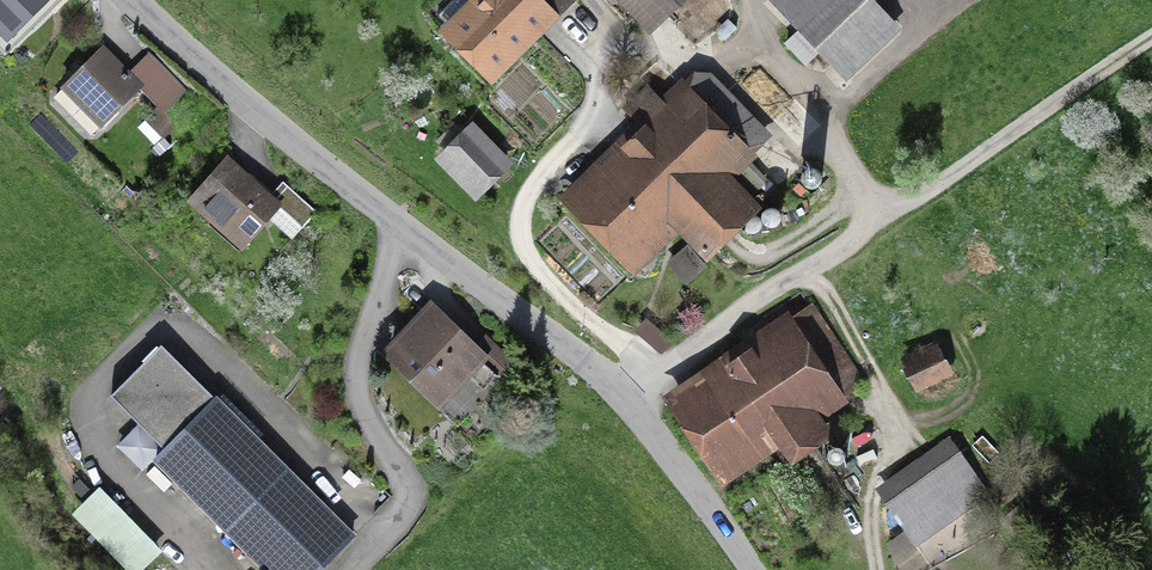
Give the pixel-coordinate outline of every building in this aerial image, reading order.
[(567,0),(477,0),(430,48),(486,102),(576,9),(567,0)] [(646,47),(696,0),(602,0),(646,47)] [(861,0),(760,0),(762,7),(839,89),(896,37),(861,0)] [(147,84),(104,42),(63,84),(107,126),(147,84)] [(766,139),(700,64),(554,200),(632,276),(674,235),(703,261),(755,206),(730,179),(766,139)] [(512,170),(467,127),(431,165),(477,207),(512,170)] [(286,205),(233,156),(191,201),(244,250),(286,205)] [(867,388),(811,300),(657,398),(717,491),(775,454),(786,472),(832,442),(817,420),(867,388)] [(493,356),(434,301),(385,353),(444,409),(493,356)] [(646,320),(636,336),(664,354),(674,338),(646,320)] [(163,342),(111,395),(168,451),(159,461),(270,569),(326,569),(360,536),(163,342)] [(941,342),(907,359),(923,391),(957,374),(941,342)] [(989,495),(946,437),(878,486),(920,544),(989,495)] [(126,562),(153,534),(100,484),(73,512),(126,562)]
